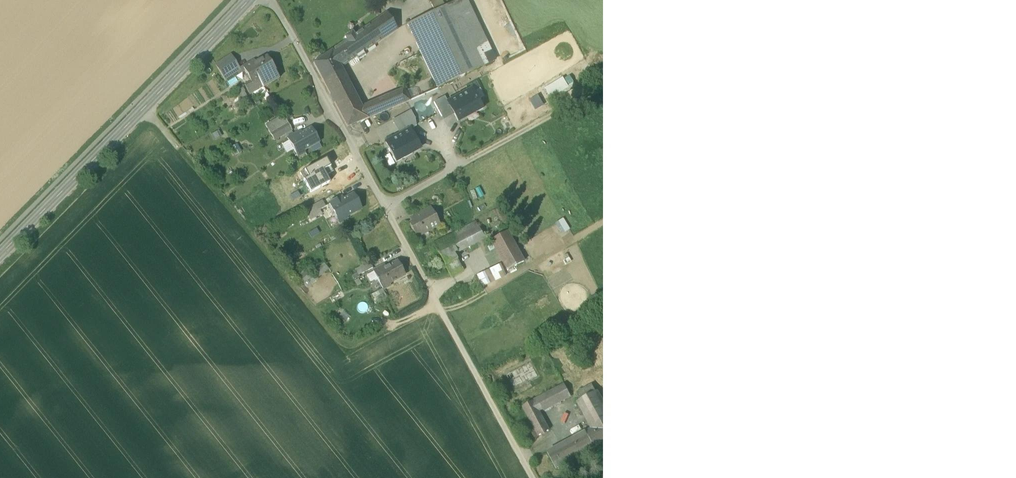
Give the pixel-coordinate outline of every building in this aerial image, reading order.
[(410,23),(441,85),(501,56),(474,0),(458,0),(410,23)] [(388,13),(331,50),(340,67),(399,30),(388,13)] [(340,67),(331,50),(312,59),(347,129),(366,120),(359,106),(340,67)] [(279,79),(265,56),(240,71),(242,74),(253,94),(279,79)] [(240,71),(232,57),(215,67),(225,84),(242,74),(240,71)] [(550,97),(570,88),(564,77),(545,86),(550,97)] [(408,102),(402,87),(359,106),(366,120),(408,102)] [(472,89),(448,102),(458,121),(468,116),(467,114),(473,110),(475,113),(483,109),(479,100),(478,101),(472,89)] [(293,130),(286,116),(267,125),(274,140),(293,130)] [(322,142),(314,128),(291,140),(299,154),(322,142)] [(410,130),(387,142),(386,143),(389,149),(388,149),(396,163),(405,158),(403,155),(410,151),(411,153),(420,148),(410,130)] [(363,209),(356,194),(333,206),(340,220),(363,209)] [(321,208),(325,206),(322,200),(306,208),(312,220),(324,214),(321,208)] [(439,227),(430,207),(407,218),(416,237),(439,227)] [(483,240),(474,223),(447,237),(456,254),(483,240)] [(506,231),(488,241),(504,271),(522,261),(506,231)] [(456,254),(447,237),(432,245),(444,267),(459,259),(456,254)] [(459,259),(444,267),(450,278),(465,270),(459,259)] [(407,277),(399,262),(376,273),(383,288),(407,277)] [(297,274),(306,287),(330,270),(325,263),(313,271),(309,266),(297,274)] [(534,379),(525,363),(502,376),(511,392),(534,379)] [(571,398),(563,383),(533,400),(541,415),(571,398)] [(619,438),(595,393),(575,403),(591,433),(544,457),(552,472),(619,438)] [(541,415),(533,400),(520,407),(538,440),(551,433),(541,415)]
